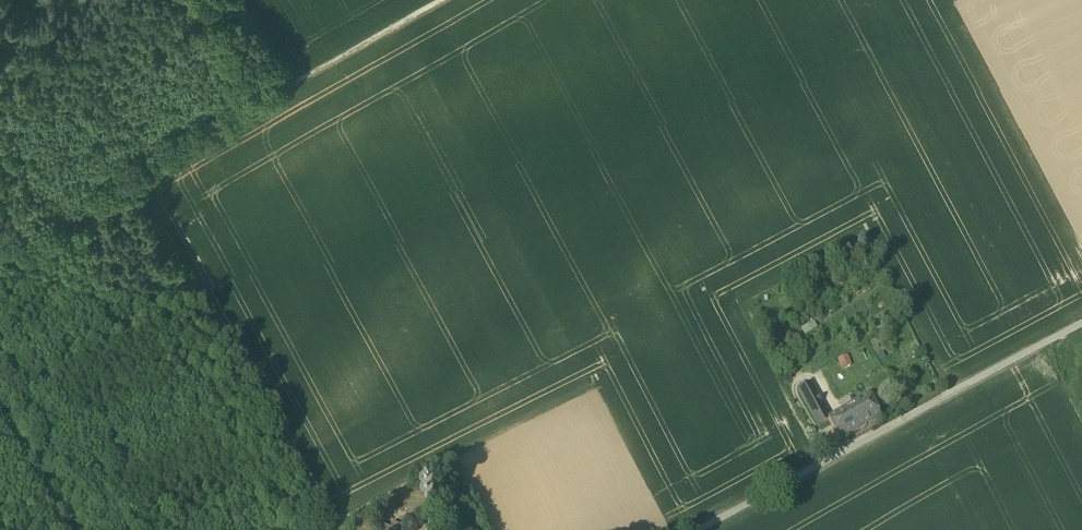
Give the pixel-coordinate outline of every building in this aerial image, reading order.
[(813,319),(801,325),(804,332),(817,326),(813,319)] [(838,355),(841,366),(851,364),(848,353),(838,355)] [(846,409),(829,418),(826,411),(827,411),(810,380),(799,386),(819,424),(829,418),(840,438),(856,429),(846,409)] [(846,409),(856,429),(880,417),(869,397),(846,409)] [(392,525),(383,521),(378,529),(390,529),(392,525)]
